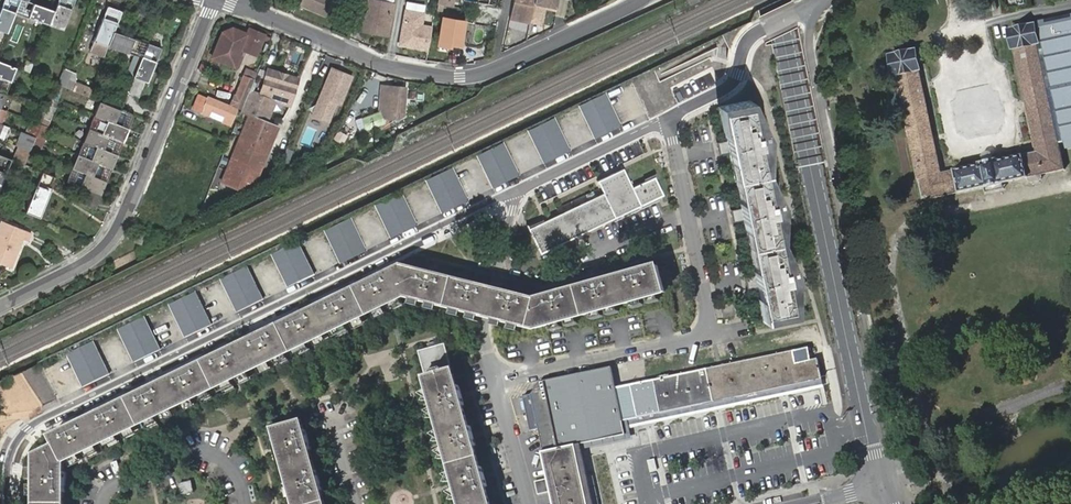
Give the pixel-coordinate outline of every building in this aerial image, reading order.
[(3,43),(15,14),(21,0),(5,0),(0,12),(0,42),(3,43)] [(15,14),(49,25),(54,11),(22,0),(21,0),(15,14)] [(49,25),(63,31),(75,0),(58,0),(54,11),(49,25)] [(300,4),(337,20),(343,3),(337,0),(302,0),(300,4)] [(358,31),(386,35),(392,4),(368,0),(364,0),(358,31)] [(509,20),(529,24),(533,5),(534,0),(513,0),(509,20)] [(530,21),(539,23),(542,7),(556,9),(558,0),(534,0),(533,5),(530,21)] [(423,14),(425,5),(406,2),(405,11),(423,14)] [(94,41),(108,46),(114,32),(122,12),(108,7),(94,41)] [(427,51),(431,28),(421,26),(423,14),(405,11),(398,45),(427,51)] [(1010,32),(1036,154),(942,174),(915,51),(891,56),(892,58),(885,60),(888,74),(895,73),(897,80),(892,81),(894,89),(898,88),(918,178),(921,177),(926,198),(985,186),(1005,182),(1029,177),(1030,183),(1043,180),(1042,174),(1064,169),(1059,144),(1070,141),(1070,17),(1038,25),(1040,31),(1035,32),(1033,26),(1010,32)] [(455,21),(444,19),(442,19),(438,45),(448,47),(449,43),(459,45),(463,22),(455,21)] [(223,34),(212,59),(233,68),(234,67),(237,68),(240,61),(237,59),(240,52),(256,58),(265,36),(249,29),(247,34),(232,28),(223,34)] [(114,32),(108,46),(140,58),(146,43),(114,32)] [(278,46),(269,42),(263,58),(272,61),(278,46)] [(146,43),(140,58),(133,77),(147,83),(160,49),(146,43)] [(823,49),(825,59),(836,56),(833,47),(823,49)] [(0,63),(0,78),(11,83),(16,69),(0,63)] [(339,68),(332,65),(327,78),(333,81),(339,68)] [(341,102),(352,74),(339,68),(333,81),(327,78),(312,113),(329,120),(337,100),(341,102)] [(64,69),(58,83),(70,88),(76,74),(64,69)] [(263,97),(272,100),(291,104),(298,78),(268,70),(261,95),(249,91),(246,99),(259,105),(263,97)] [(233,97),(229,105),(242,110),(246,99),(249,91),(254,79),(244,75),(235,97),(233,97)] [(11,83),(0,78),(0,94),(5,96),(11,83)] [(139,97),(144,83),(133,79),(128,93),(139,97)] [(384,83),(376,113),(391,117),(393,109),(399,110),(404,88),(384,83)] [(250,118),(262,123),(272,100),(263,97),(259,105),(246,99),(242,110),(240,113),(240,114),(250,118)] [(621,127),(606,97),(580,110),(596,141),(621,127)] [(201,114),(207,100),(202,98),(196,112),(201,114)] [(230,126),(236,111),(207,100),(201,114),(209,117),(211,112),(225,118),(223,123),(230,126)] [(714,107),(731,182),(765,174),(751,100),(714,107)] [(99,102),(94,115),(127,128),(133,115),(99,102)] [(209,117),(223,123),(225,118),(211,112),(209,117)] [(127,128),(94,115),(88,128),(121,141),(127,128)] [(358,120),(362,130),(375,124),(372,115),(358,120)] [(268,152),(278,130),(262,123),(250,118),(242,137),(258,144),(255,152),(259,153),(260,149),(268,152)] [(407,120),(397,123),(399,130),(410,127),(407,120)] [(529,133),(544,164),(570,151),(555,120),(529,133)] [(3,140),(9,127),(0,123),(0,139),(3,140)] [(47,128),(38,125),(30,147),(39,150),(47,128)] [(121,141),(88,128),(83,141),(116,154),(121,141)] [(14,147),(29,151),(33,135),(18,132),(14,147)] [(242,137),(222,184),(243,192),(246,183),(254,186),(268,152),(260,149),(259,153),(255,152),(258,144),(242,137)] [(110,167),(116,154),(83,141),(77,155),(110,167)] [(479,157),(494,188),(519,175),(504,145),(479,157)] [(294,148),(287,146),(285,152),(291,155),(294,148)] [(11,159),(0,155),(0,186),(11,159)] [(104,180),(110,167),(77,155),(72,168),(104,180)] [(99,194),(104,180),(72,168),(66,181),(86,189),(99,194)] [(603,191),(524,229),(536,256),(662,195),(649,168),(629,178),(624,168),(598,181),(603,191)] [(468,201),(453,170),(427,182),(442,213),(468,201)] [(39,218),(55,176),(41,171),(25,212),(39,218)] [(731,182),(745,250),(780,242),(765,174),(731,182)] [(923,199),(926,198),(921,177),(918,178),(923,199)] [(1006,188),(1005,182),(985,186),(986,192),(1006,188)] [(92,209),(99,194),(86,189),(80,204),(92,209)] [(376,207),(391,237),(417,225),(402,195),(376,207)] [(152,200),(146,214),(160,220),(166,205),(152,200)] [(324,232),(339,263),(365,250),(351,219),(324,232)] [(0,228),(0,263),(11,268),(22,240),(28,242),(32,234),(3,221),(0,228)] [(141,245),(145,236),(136,233),(132,241),(141,245)] [(745,250),(758,318),(793,310),(780,242),(745,250)] [(273,257),(288,287),(314,275),(299,244),(273,257)] [(538,300),(504,292),(496,319),(538,329),(666,292),(658,266),(538,300)] [(490,288),(405,268),(51,438),(55,447),(37,458),(37,503),(66,503),(65,462),(389,306),(407,296),(483,316),(490,288)] [(223,282),(237,312),(263,299),(249,269),(223,282)] [(495,289),(490,288),(483,316),(488,317),(496,319),(504,292),(495,289)] [(169,308),(183,337),(210,325),(195,295),(169,308)] [(732,303),(721,305),(723,316),(734,314),(732,303)] [(118,333),(132,362),(159,349),(144,320),(118,333)] [(66,358),(80,387),(106,374),(92,345),(66,358)] [(464,503),(492,503),(443,345),(418,353),(464,503)] [(631,384),(638,417),(822,379),(818,358),(811,360),(808,348),(784,353),(631,384)] [(575,445),(626,434),(623,420),(616,388),(611,366),(540,381),(532,394),(523,396),(531,430),(539,429),(544,452),(575,445)] [(631,384),(616,388),(623,420),(638,417),(631,384)] [(297,503),(323,503),(300,421),(276,428),(297,503)] [(544,452),(542,452),(554,503),(588,503),(575,445),(544,452)] [(191,481),(179,484),(182,495),(194,492),(191,481)]
